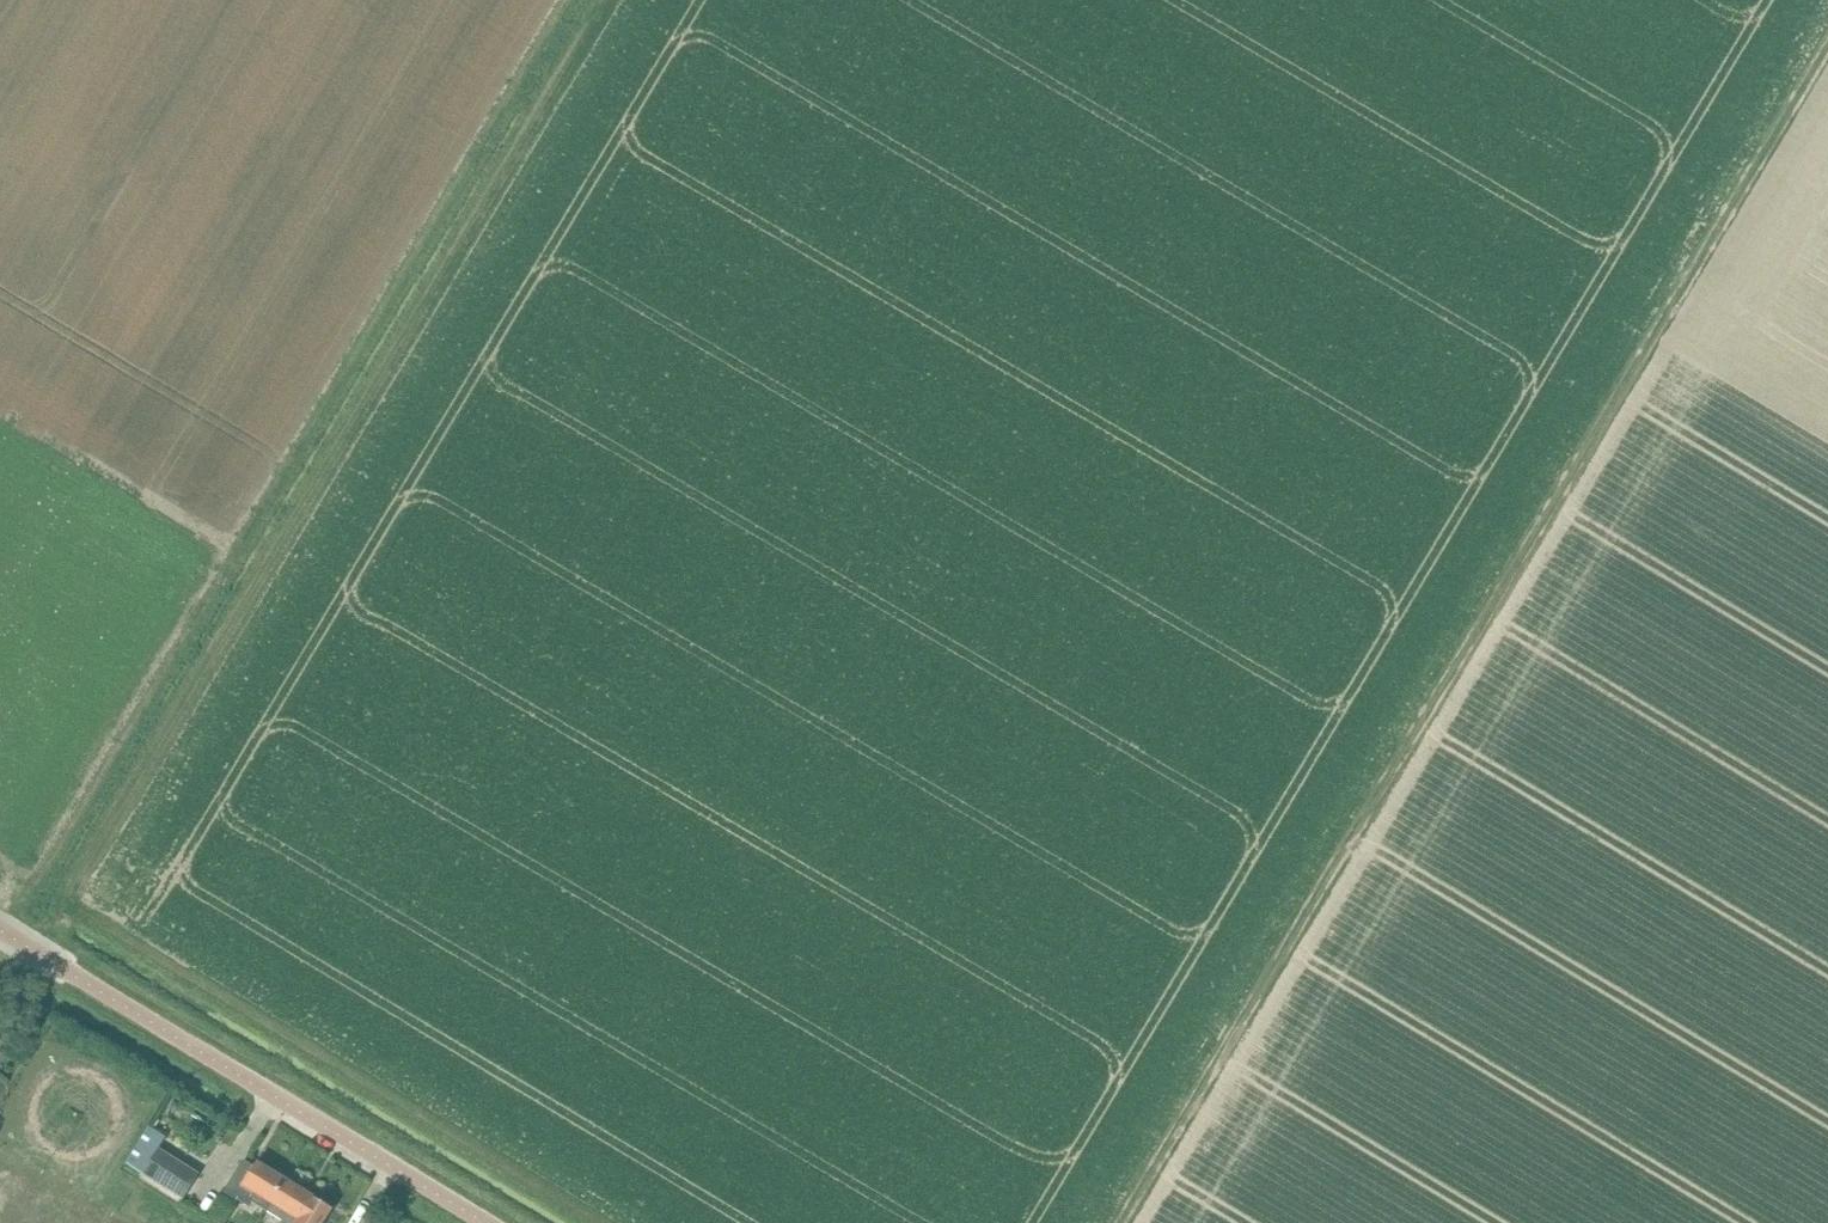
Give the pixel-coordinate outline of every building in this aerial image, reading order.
[(145,1173),(184,1199),(200,1174),(161,1148),(145,1173)] [(252,1202),(267,1212),(268,1212),(287,1181),(258,1163),(255,1168),(244,1162),(225,1193),(236,1199),(249,1207),(252,1202)] [(333,1209),(315,1198),(287,1181),(268,1212),(283,1221),(282,1222),(324,1222),(333,1209)]
